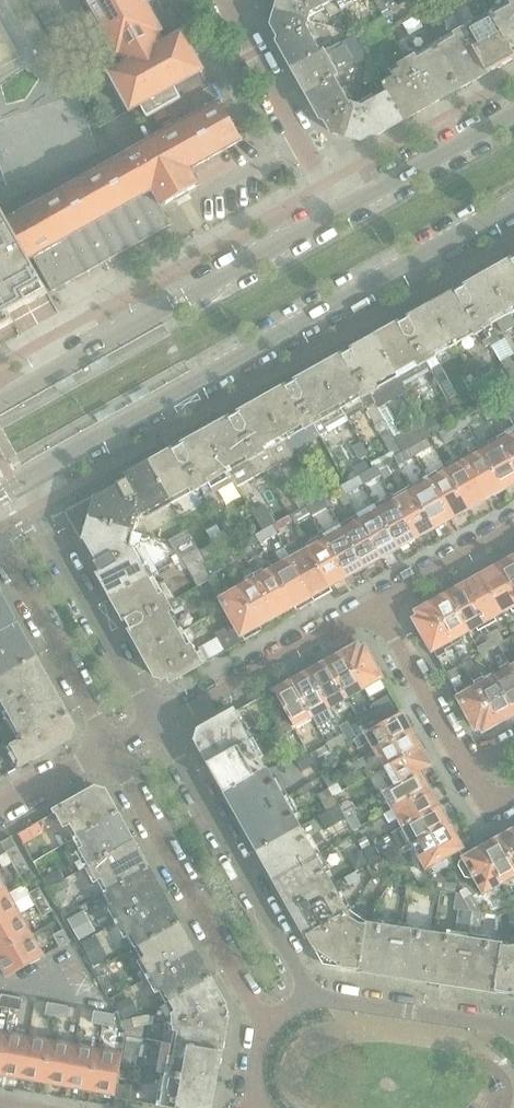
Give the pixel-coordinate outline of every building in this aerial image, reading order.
[(144,0),(85,0),(101,28),(99,29),(110,48),(112,47),(117,57),(121,54),(127,65),(110,74),(131,111),(140,107),(147,121),(183,103),(184,104),(209,91),(208,88),(209,88),(200,73),(203,71),(183,36),(186,34),(171,8),(164,11),(158,0),(151,0),(145,3),(144,0)] [(306,27),(310,15),(336,1),(335,0),(280,0),(272,26),(279,38),(278,42),(293,70),(321,54),(306,27)] [(378,9),(394,0),(373,0),(378,9)] [(454,11),(465,5),(462,0),(448,0),(454,11)] [(490,13),(513,55),(513,0),(490,13)] [(490,13),(435,44),(460,89),(513,59),(513,55),(490,13)] [(397,24),(391,14),(384,18),(390,29),(397,24)] [(361,46),(390,29),(384,18),(383,17),(354,34),(361,46)] [(376,51),(395,39),(389,30),(362,46),(366,53),(374,48),(376,51)] [(332,46),(329,41),(319,46),(322,52),(332,46)] [(460,89),(435,44),(397,65),(399,70),(391,74),(393,78),(382,84),(386,92),(403,121),(460,89)] [(335,68),(326,51),(321,54),(293,70),(307,94),(340,76),(335,68)] [(379,80),(368,60),(362,82),(369,84),(374,83),(379,80)] [(403,121),(386,92),(362,105),(347,101),(341,89),(353,82),(349,76),(350,75),(348,71),(340,76),(307,94),(321,120),(325,121),(332,133),(360,141),(372,134),(377,136),(403,121)] [(162,207),(188,192),(200,185),(191,169),(240,141),(241,142),(242,141),(221,102),(219,103),(217,104),(216,104),(174,127),(155,137),(153,134),(138,141),(141,145),(125,154),(126,154),(40,203),(39,202),(13,217),(33,257),(52,291),(171,225),(160,206),(162,206),(162,207)] [(33,257),(13,217),(7,221),(0,207),(0,329),(13,322),(9,314),(48,293),(29,259),(33,257)] [(488,274),(509,312),(513,309),(513,259),(488,274)] [(491,321),(509,312),(488,274),(431,305),(453,343),(472,332),(475,336),(483,331),(487,339),(482,342),(485,348),(490,345),(498,361),(504,358),(498,346),(503,344),(497,333),(496,334),(492,326),(493,325),(491,321)] [(434,353),(453,343),(431,305),(375,337),(396,375),(397,375),(416,364),(418,367),(426,363),(449,405),(457,401),(455,397),(457,396),(436,358),(437,357),(434,353)] [(406,392),(397,375),(396,375),(375,337),(320,368),(348,419),(366,408),(376,425),(384,421),(378,408),(406,392)] [(348,419),(320,368),(263,400),(284,438),(292,453),(348,421),(347,419),(348,419)] [(498,399),(504,410),(506,413),(513,409),(513,390),(498,399)] [(504,410),(498,399),(481,409),(487,420),(504,410)] [(294,457),(292,453),(284,438),(263,400),(206,432),(234,483),(237,487),(267,471),(294,457)] [(441,429),(433,415),(423,421),(431,435),(441,429)] [(461,430),(468,427),(463,419),(446,428),(449,435),(461,429),(461,430)] [(453,441),(449,435),(446,428),(438,433),(445,445),(453,441)] [(234,483),(206,432),(149,463),(170,501),(191,490),(193,493),(208,485),(214,494),(234,483)] [(399,448),(391,432),(381,437),(390,453),(399,448)] [(509,438),(507,434),(498,439),(513,468),(513,435),(509,438)] [(432,448),(427,439),(411,447),(416,456),(432,448)] [(498,439),(489,444),(491,449),(483,453),(504,491),(513,486),(513,482),(513,468),(498,439)] [(366,455),(360,443),(352,447),(359,459),(366,455)] [(398,466),(416,456),(411,447),(393,457),(398,466)] [(504,491),(483,453),(474,458),(472,454),(463,459),(484,498),(490,495),(493,496),(504,491)] [(484,498),(463,459),(454,464),(457,468),(448,473),(469,510),(478,505),(479,501),(484,498)] [(392,474),(385,462),(376,467),(381,476),(383,479),(392,474)] [(170,501),(149,463),(126,477),(128,481),(97,498),(95,497),(89,519),(129,531),(134,514),(141,510),(145,515),(170,501)] [(364,486),(381,476),(376,467),(359,477),(364,484),(364,486)] [(469,510),(448,473),(440,477),(438,473),(429,478),(450,517),(456,514),(460,515),(469,510)] [(346,494),(364,484),(359,477),(342,486),(346,494)] [(450,517),(429,478),(420,483),(422,487),(413,492),(434,530),(443,524),(444,521),(450,517)] [(317,498),(310,486),(293,496),(299,508),(317,498)] [(351,503),(346,494),(342,486),(334,491),(344,507),(351,503)] [(434,530),(413,492),(405,497),(403,493),(394,498),(415,537),(421,534),(425,535),(434,530)] [(312,514),(328,504),(323,496),(307,506),(312,514)] [(415,537),(394,498),(384,504),(386,507),(379,512),(400,549),(409,544),(410,540),(415,537)] [(226,517),(217,500),(209,505),(218,521),(226,517)] [(275,523),(265,505),(252,512),(263,530),(275,523)] [(307,518),(301,508),(290,514),(295,524),(307,518)] [(400,549),(379,512),(370,517),(367,513),(359,518),(381,556),(387,553),(390,554),(400,549)] [(381,556),(359,518),(351,522),(354,526),(344,531),(365,569),(374,563),(375,560),(381,556)] [(150,577),(133,546),(129,549),(126,543),(129,531),(89,519),(83,540),(85,541),(102,572),(98,574),(112,598),(150,577)] [(261,544),(277,535),(273,527),(257,536),(261,544)] [(365,569),(344,531),(337,535),(334,531),(325,537),(346,576),(352,573),(355,574),(365,569)] [(346,576),(325,537),(316,542),(319,545),(310,550),(330,588),(339,583),(340,579),(346,576)] [(198,549),(193,539),(177,548),(182,558),(198,549)] [(330,588),(310,550),(301,555),(299,551),(298,552),(293,542),(284,548),(289,557),(315,601),(333,591),(330,588)] [(315,601),(289,557),(284,548),(276,552),(280,560),(272,564),(276,570),(274,570),(297,611),(315,601)] [(211,580),(202,564),(205,562),(198,549),(182,558),(198,587),(211,580)] [(505,560),(504,563),(499,567),(513,594),(513,555),(505,560)] [(226,568),(219,556),(203,565),(210,577),(226,568)] [(499,567),(493,570),(490,569),(480,574),(501,611),(508,607),(511,611),(513,609),(513,594),(499,567)] [(281,621),(255,576),(254,576),(250,569),(242,573),(245,580),(237,584),(240,590),(239,590),(262,631),(281,621)] [(297,611),(274,570),(267,575),(264,571),(255,576),(281,621),(297,611)] [(501,611),(480,574),(471,579),(470,582),(465,586),(487,625),(495,620),(492,616),(501,611)] [(183,606),(178,598),(175,600),(165,581),(156,587),(150,577),(112,598),(130,630),(142,652),(180,630),(171,613),(183,606)] [(487,625),(465,586),(459,589),(456,588),(446,593),(467,630),(475,626),(477,630),(487,625)] [(262,631),(239,590),(231,595),(228,591),(218,596),(220,600),(225,610),(233,623),(243,642),(262,631)] [(467,630),(446,593),(437,598),(436,602),(431,605),(452,644),(461,639),(459,634),(467,630)] [(16,624),(0,595),(0,678),(35,659),(16,624)] [(208,619),(225,610),(220,600),(203,610),(208,619)] [(452,644),(431,605),(417,612),(420,617),(415,620),(416,621),(437,658),(446,652),(444,649),(452,644)] [(233,623),(215,634),(217,638),(224,652),(243,642),(233,623)] [(171,682),(204,663),(193,642),(192,643),(194,637),(189,628),(182,633),(180,630),(142,652),(156,678),(163,680),(168,676),(171,682)] [(505,642),(498,629),(491,633),(494,638),(499,645),(505,642)] [(481,655),(487,652),(499,645),(494,638),(477,648),(481,655)] [(510,651),(505,642),(499,645),(504,655),(510,651)] [(383,678),(366,648),(361,651),(357,644),(343,652),(364,688),(383,678)] [(364,688),(343,652),(326,662),(346,698),(364,688)] [(492,661),(487,652),(481,655),(487,664),(492,661)] [(51,687),(35,659),(0,678),(0,699),(22,738),(67,714),(51,687)] [(476,669),(471,661),(464,664),(469,673),(476,669)] [(346,698),(326,662),(309,671),(329,708),(346,698)] [(509,664),(500,669),(502,673),(494,677),(513,713),(513,673),(509,664)] [(497,723),(475,683),(466,688),(464,683),(455,668),(445,673),(475,727),(476,729),(481,726),(483,730),(497,723)] [(329,708),(309,671),(291,681),(312,717),(317,727),(334,717),(328,708),(329,708)] [(494,677),(485,682),(483,679),(475,683),(497,723),(503,720),(506,721),(513,716),(513,713),(494,677)] [(312,717),(291,681),(275,691),(285,708),(290,718),(295,727),(312,717)] [(402,713),(391,693),(372,704),(378,715),(379,717),(383,724),(402,713)] [(290,718),(285,708),(270,716),(275,726),(290,718)] [(266,768),(234,712),(200,731),(197,741),(226,793),(268,769),(268,768),(266,769),(266,768)] [(376,752),(413,732),(402,713),(383,724),(366,733),(356,738),(353,740),(359,749),(371,742),(376,752)] [(18,768),(70,739),(74,727),(67,714),(22,738),(6,748),(18,768)] [(383,724),(379,717),(362,727),(366,733),(383,724)] [(293,728),(295,727),(290,718),(275,726),(276,728),(273,730),(277,738),(294,729),(293,728)] [(356,738),(347,722),(339,727),(344,735),(349,743),(353,740),(356,738)] [(385,768),(421,748),(413,732),(376,752),(385,768)] [(349,743),(344,735),(327,744),(332,752),(349,743)] [(332,752),(327,744),(309,754),(314,763),(330,753),(332,752)] [(420,772),(431,766),(421,748),(385,768),(389,776),(383,780),(388,788),(419,770),(420,772)] [(314,766),(305,749),(292,756),(301,773),(314,766)] [(335,774),(328,761),(333,758),(330,753),(314,763),(324,781),(335,774)] [(351,773),(368,764),(364,758),(348,767),(351,773)] [(301,827),(268,769),(226,793),(258,850),(301,827)] [(429,789),(420,772),(419,770),(388,788),(383,791),(393,809),(429,789)] [(343,791),(335,778),(326,784),(333,797),(343,791)] [(337,805),(328,789),(317,795),(326,811),(337,805)] [(402,826),(439,806),(429,789),(393,809),(402,826)] [(118,815),(106,793),(94,790),(56,812),(63,825),(68,823),(77,837),(118,815)] [(412,843),(448,823),(439,806),(402,826),(412,843)] [(338,807),(319,817),(326,829),(345,819),(338,807)] [(362,826),(352,809),(344,814),(353,831),(362,826)] [(148,868),(132,841),(118,815),(77,837),(83,848),(80,850),(84,858),(75,863),(80,872),(89,867),(98,882),(102,880),(108,891),(148,868)] [(24,844),(44,833),(39,823),(19,835),(24,844)] [(460,850),(456,842),(458,841),(448,823),(412,843),(402,850),(410,864),(420,858),(426,868),(460,850)] [(332,882),(301,827),(258,850),(290,906),(332,882)] [(511,831),(510,829),(498,836),(513,864),(513,829),(511,831)] [(370,843),(366,835),(358,840),(362,848),(370,843)] [(498,836),(486,842),(487,844),(481,848),(501,883),(513,875),(513,864),(498,836)] [(383,861),(373,844),(363,849),(372,867),(383,861)] [(22,858),(16,847),(6,852),(13,863),(22,858)] [(501,883),(481,848),(464,857),(484,892),(501,883)] [(362,850),(348,857),(355,870),(368,863),(362,850)] [(29,870),(22,858),(13,863),(19,876),(29,870)] [(444,891),(449,865),(435,873),(427,889),(444,891)] [(179,924),(164,896),(148,868),(108,891),(114,903),(111,905),(129,937),(133,935),(139,946),(179,924)] [(64,878),(60,869),(44,878),(49,887),(64,878)] [(9,892),(0,877),(0,897),(9,892)] [(68,898),(64,891),(70,888),(66,880),(50,889),(58,904),(68,898)] [(356,970),(362,925),(360,925),(348,917),(350,914),(332,882),(290,906),(323,965),(356,970)] [(46,900),(39,888),(30,894),(36,905),(46,900)] [(20,913),(9,892),(0,897),(0,924),(20,913)] [(456,894),(454,908),(459,909),(471,911),(464,899),(462,895),(456,894)] [(483,914),(472,895),(464,899),(471,911),(473,912),(483,914)] [(52,912),(46,900),(36,905),(43,917),(52,912)] [(480,934),(483,914),(473,912),(469,932),(480,934)] [(32,933),(20,913),(0,924),(0,951),(32,933)] [(96,933),(88,920),(72,928),(79,942),(96,933)] [(426,981),(434,934),(366,923),(366,926),(362,925),(356,970),(426,981)] [(210,978),(194,951),(179,924),(139,946),(145,958),(141,960),(142,961),(134,965),(138,974),(128,979),(133,987),(150,977),(159,993),(164,990),(170,1001),(210,978)] [(511,941),(509,926),(501,927),(503,942),(511,941)] [(69,942),(63,930),(53,935),(59,947),(69,942)] [(32,933),(0,951),(0,965),(7,977),(44,956),(32,933)] [(490,991),(498,943),(434,934),(426,981),(490,991)] [(107,956),(96,936),(82,944),(92,964),(107,956)] [(509,948),(503,946),(503,944),(498,943),(490,991),(513,995),(513,947),(509,948)] [(114,976),(112,972),(117,969),(113,963),(97,972),(103,982),(114,976)] [(224,1035),(227,1018),(227,1017),(226,1008),(210,978),(170,1001),(176,1013),(172,1015),(174,1032),(179,1033),(177,1044),(221,1052),(224,1035)] [(12,996),(1,994),(0,996),(1,996),(0,1003),(0,1007),(10,1009),(12,996)] [(20,1010),(22,999),(23,1000),(24,998),(12,996),(10,1009),(20,1010)] [(139,1012),(130,997),(115,1005),(124,1020),(139,1012)] [(56,1017),(58,1005),(47,1002),(46,1004),(47,1004),(45,1015),(56,1017)] [(67,1019),(69,1008),(70,1008),(70,1007),(58,1005),(56,1017),(67,1019)] [(103,1025),(105,1013),(94,1011),(93,1011),(93,1012),(94,1012),(92,1023),(103,1025)] [(114,1027),(115,1018),(113,1015),(105,1013),(103,1025),(114,1027)] [(152,1025),(150,1015),(132,1018),(133,1028),(147,1026),(152,1025)] [(128,1029),(128,1035),(144,1038),(147,1026),(133,1028),(128,1029)] [(28,1037),(4,1033),(0,1056),(0,1076),(20,1079),(28,1037)] [(43,1083),(51,1041),(28,1037),(20,1079),(43,1083)] [(66,1088),(74,1045),(51,1041),(43,1083),(66,1088)] [(215,1085),(221,1052),(177,1044),(174,1058),(169,1057),(160,1107),(168,1107),(211,1107),(215,1085)] [(90,1092),(97,1049),(74,1045),(66,1088),(90,1092)] [(115,1096),(119,1072),(123,1054),(97,1049),(90,1092),(115,1096)] [(136,1100),(138,1087),(125,1084),(122,1098),(136,1100)]
